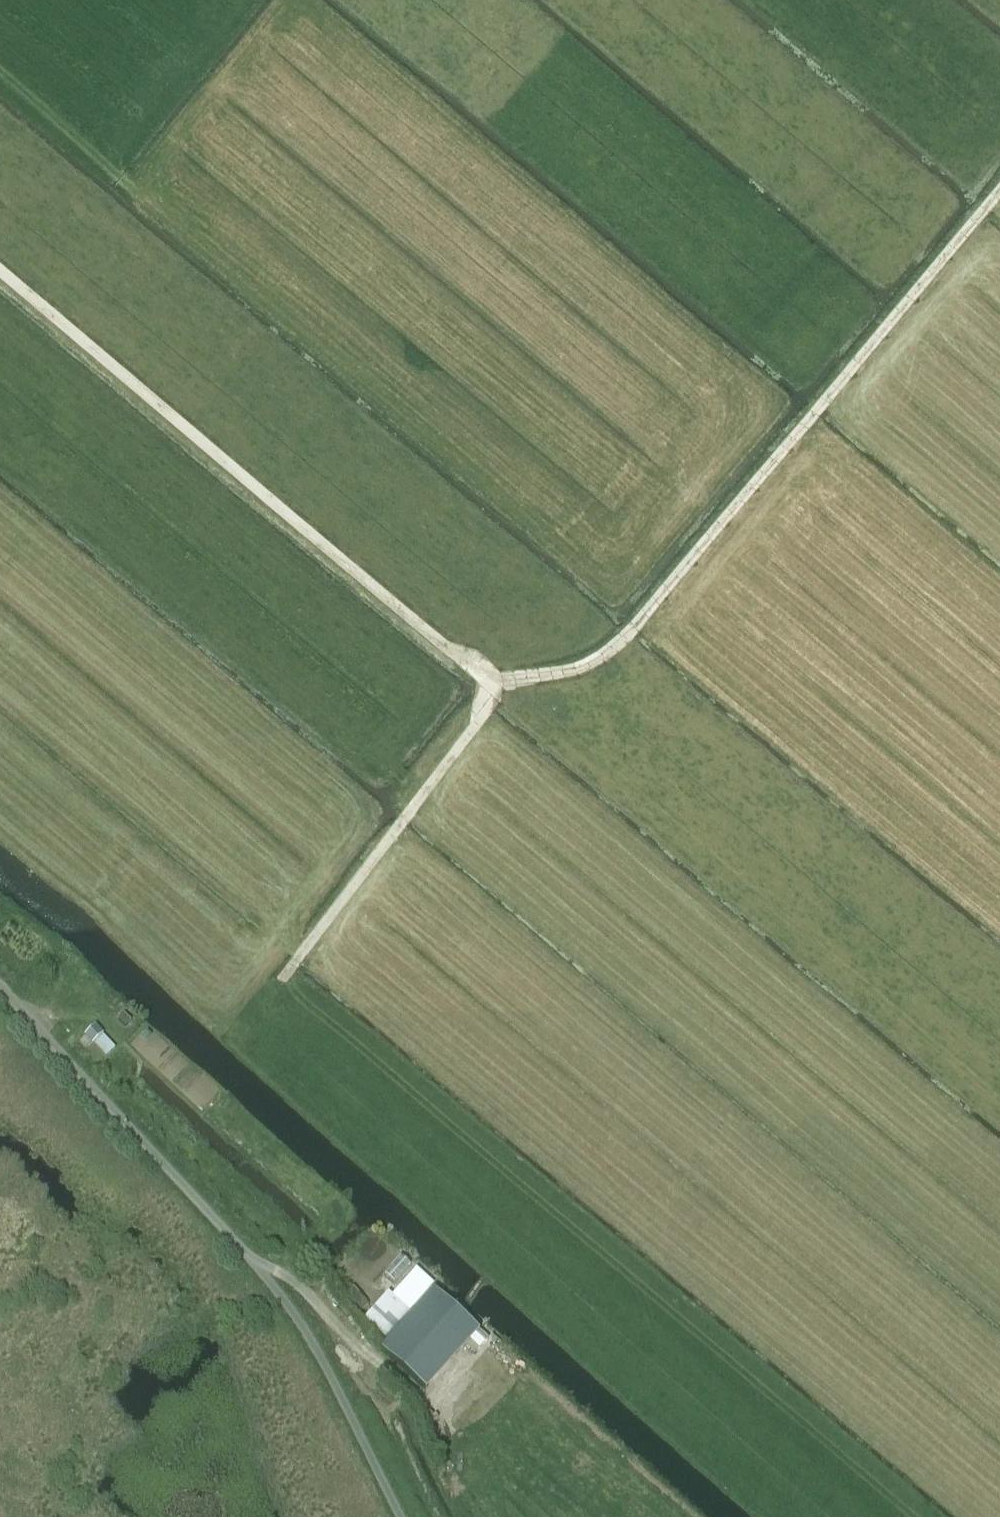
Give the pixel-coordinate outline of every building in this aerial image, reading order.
[(123,1015),(118,1020),(125,1027),(130,1022),(123,1015)] [(96,1027),(80,1041),(86,1048),(93,1042),(106,1057),(115,1049),(96,1027)] [(434,1290),(381,1350),(427,1391),(481,1331),(434,1290)]
